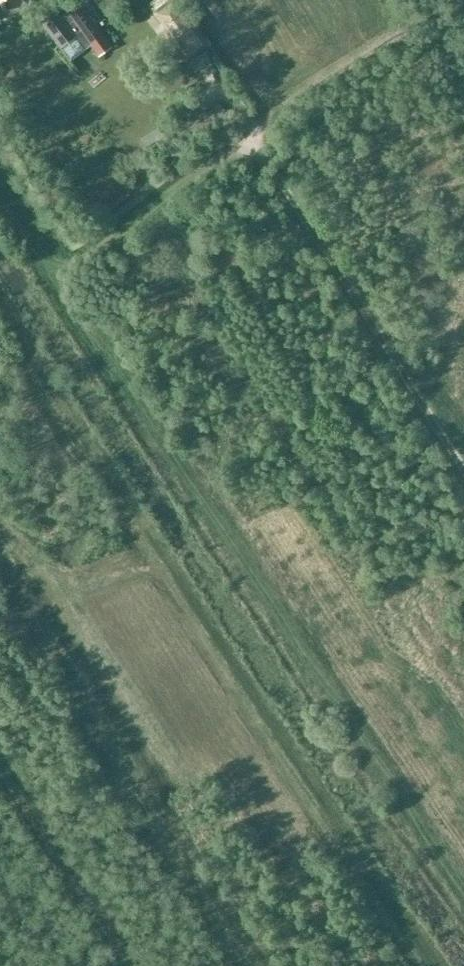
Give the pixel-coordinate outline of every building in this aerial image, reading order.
[(210,45),(195,25),(192,27),(172,0),(169,0),(152,12),(188,61),(210,45)] [(60,48),(80,33),(82,32),(100,56),(112,47),(80,3),(67,13),(70,16),(65,20),(57,9),(41,21),(60,48)]
